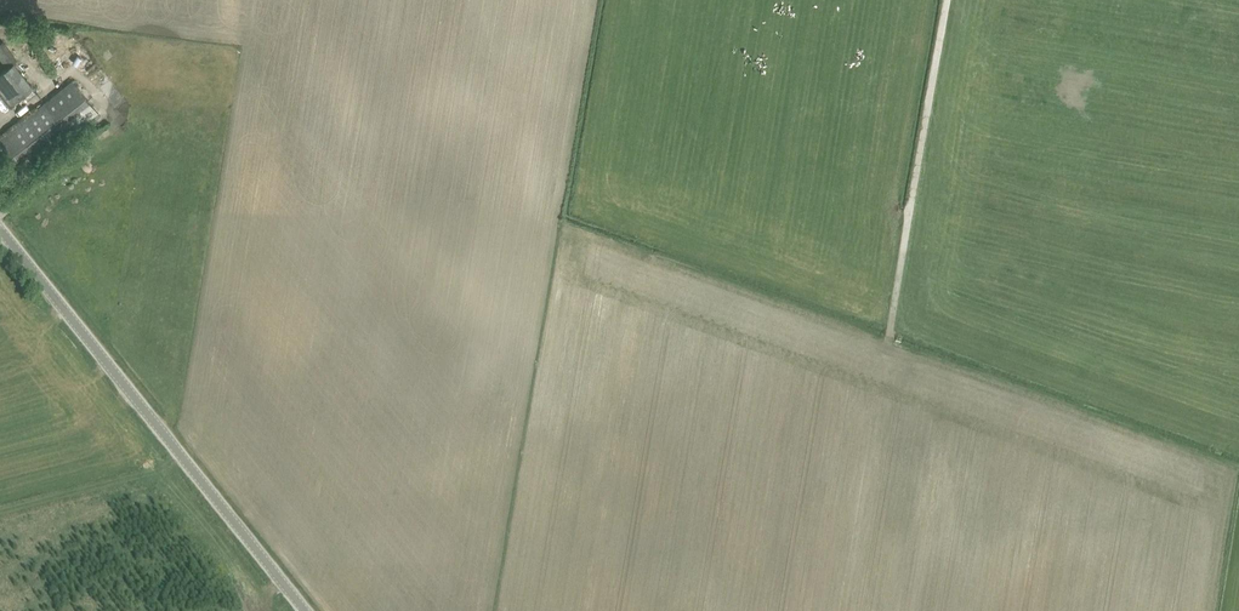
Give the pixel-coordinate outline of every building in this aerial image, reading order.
[(8,68),(15,63),(16,62),(1,42),(0,42),(0,58),(8,68)] [(8,68),(0,74),(0,90),(12,104),(34,87),(15,63),(8,68)] [(8,132),(0,139),(0,141),(24,171),(98,112),(73,80),(8,132)]
